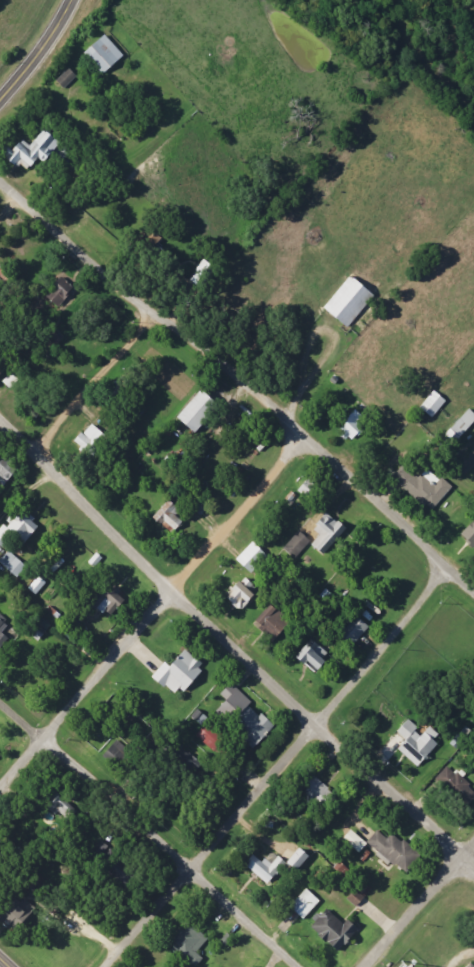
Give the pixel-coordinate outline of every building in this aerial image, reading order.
[(83,52),(102,73),(122,54),(103,34),(83,52)] [(61,89),(75,76),(68,68),(55,81),(61,89)] [(14,143),(2,160),(10,166),(14,160),(25,168),(31,161),(38,166),(55,142),(39,131),(25,151),(14,143)] [(213,268),(199,260),(187,281),(201,289),(213,268)] [(54,287),(46,301),(60,310),(75,287),(58,276),(51,286),(54,287)] [(320,312),(346,329),(370,294),(344,276),(320,312)] [(7,389),(16,381),(10,373),(6,377),(6,378),(2,382),(7,389)] [(190,434),(214,406),(197,391),(172,418),(190,434)] [(443,401),(430,391),(417,409),(430,419),(443,401)] [(466,409),(447,429),(457,438),(473,419),(473,416),(466,409)] [(366,421),(352,410),(335,431),(349,442),(366,421)] [(88,453),(104,439),(91,423),(71,440),(77,448),(81,445),(88,453)] [(424,468),(417,478),(399,465),(390,479),(432,510),(449,486),(424,468)] [(296,493),(313,499),(319,483),(302,476),(296,493)] [(182,516),(165,504),(156,517),(172,530),(182,516)] [(7,539),(18,548),(36,527),(16,510),(0,528),(0,547),(7,539)] [(307,544),(317,555),(342,532),(324,512),(307,528),(316,536),(307,544)] [(457,537),(469,548),(473,543),(473,519),(457,537)] [(307,539),(293,531),(282,552),(296,559),(307,539)] [(248,575),(265,558),(251,542),(233,559),(248,575)] [(25,568),(7,551),(0,558),(0,566),(15,579),(25,568)] [(26,589),(34,596),(44,583),(37,577),(26,589)] [(252,597),(233,582),(219,598),(238,613),(252,597)] [(272,640),(288,618),(281,613),(291,598),(278,588),(251,626),(272,640)] [(334,638),(347,651),(368,628),(355,616),(334,638)] [(38,620),(27,633),(36,641),(47,628),(38,620)] [(310,670),(326,654),(310,639),(295,655),(310,670)] [(201,665),(181,649),(167,666),(161,662),(149,677),(173,698),(201,665)] [(249,747),(269,725),(247,705),(250,701),(229,682),(222,690),(227,694),(219,702),(228,710),(223,715),(219,720),(249,747)] [(395,749),(416,767),(436,745),(430,740),(435,735),(427,727),(420,734),(405,720),(395,731),(404,740),(395,749)] [(190,776),(201,763),(180,745),(169,758),(190,776)] [(446,765),(433,779),(464,807),(473,796),(473,792),(446,765)] [(312,803),(316,797),(327,805),(335,795),(308,775),(296,791),(312,803)] [(66,821),(75,810),(52,791),(39,807),(48,814),(52,809),(66,821)] [(339,839),(355,853),(363,844),(347,830),(339,839)] [(365,842),(401,874),(417,856),(390,832),(383,839),(374,831),(365,842)] [(241,865),(265,885),(282,864),(292,872),(304,857),(293,848),(282,862),(269,852),(260,863),(249,855),(241,865)] [(301,921),(318,902),(303,889),(286,907),(301,921)] [(12,895),(0,907),(0,920),(11,931),(34,907),(24,898),(20,903),(12,895)] [(323,910),(306,929),(334,954),(356,930),(344,920),(340,925),(323,910)] [(199,957),(195,955),(205,937),(181,923),(165,952),(192,966),(194,966),(199,957)]
